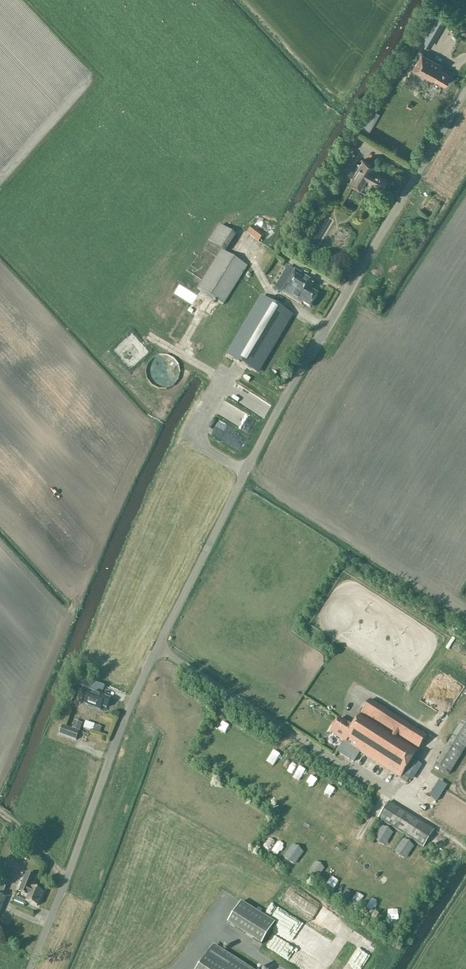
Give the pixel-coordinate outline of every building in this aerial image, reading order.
[(442,18),(429,10),(413,37),(427,45),(442,18)] [(441,64),(421,53),(411,70),(431,81),(432,80),(444,87),(451,75),(439,69),(441,64)] [(412,70),(405,81),(412,85),(419,74),(412,70)] [(382,187),(387,179),(380,175),(372,170),(374,166),(363,160),(349,183),(360,189),(367,178),(375,183),(382,187)] [(270,224),(260,216),(246,233),(258,242),(264,235),(263,234),(270,224)] [(209,243),(221,250),(225,253),(235,235),(219,226),(209,243)] [(247,266),(225,253),(221,250),(198,289),(224,305),(247,266)] [(302,303),(310,308),(318,295),(310,290),(314,283),(295,271),(281,293),(301,305),(302,303)] [(257,371),(290,315),(263,299),(230,355),(257,371)] [(179,380),(181,372),(179,365),(175,359),(167,355),(160,355),(153,358),(148,364),(146,372),(148,379),(152,385),(159,389),(167,389),(174,385),(179,380)] [(240,451),(254,422),(224,408),(219,421),(218,420),(211,437),(240,451)] [(90,688),(93,682),(80,677),(77,684),(90,688)] [(104,686),(93,682),(90,688),(90,691),(101,695),(104,686)] [(101,695),(90,691),(85,704),(97,709),(98,705),(102,707),(102,706),(107,708),(110,699),(105,697),(101,695)] [(339,712),(345,714),(351,697),(345,695),(339,712)] [(422,704),(447,707),(448,698),(424,695),(422,704)] [(428,737),(370,700),(352,727),(339,719),(331,732),(342,739),(341,740),(344,742),(337,753),(354,764),(361,753),(401,779),(428,737)] [(89,731),(93,720),(88,718),(83,729),(89,731)] [(465,748),(465,725),(462,723),(436,766),(450,774),(465,748)] [(80,732),(63,726),(60,733),(77,739),(80,732)] [(279,765),(286,755),(277,748),(270,759),(279,765)] [(373,774),(378,768),(367,759),(362,765),(373,774)] [(295,770),(304,772),(306,766),(297,764),(295,770)] [(290,774),(296,778),(299,772),(294,768),(290,774)] [(329,790),(326,795),(335,801),(338,796),(329,790)] [(418,806),(430,812),(436,802),(424,796),(418,806)] [(274,803),(284,807),(286,802),(276,798),(274,803)] [(425,847),(435,831),(389,802),(379,818),(425,847)] [(32,887),(36,879),(27,875),(20,892),(28,896),(26,902),(36,907),(43,892),(32,887)] [(294,901),(292,907),(304,911),(309,897),(291,892),(289,900),(294,901)] [(240,900),(226,922),(261,944),(274,922),(240,900)] [(292,963),(301,948),(273,931),(264,946),(292,963)] [(213,944),(197,968),(253,968),(213,944)]
